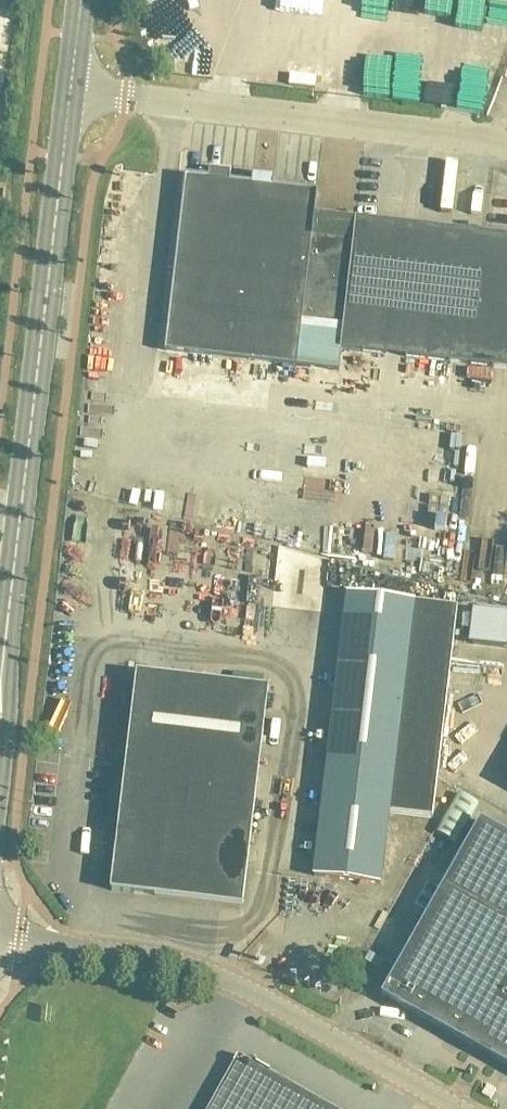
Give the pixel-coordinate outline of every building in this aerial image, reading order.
[(341,350),(506,369),(506,237),(356,219),(353,241),(312,236),(317,193),(186,177),(165,351),(339,371),(341,350)] [(329,554),(373,552),(372,528),(328,530),(329,554)] [(388,812),(431,818),(456,607),(413,602),(346,594),(313,876),(379,884),(388,812)] [(474,647),(506,651),(506,615),(478,612),(474,647)] [(114,812),(120,812),(111,891),(242,907),(268,689),(137,674),(124,786),(118,785),(113,789),(111,807),(114,812)] [(457,795),(436,833),(457,845),(478,806),(457,795)] [(382,997),(506,1068),(506,836),(480,821),(442,889),(382,997)] [(238,1055),(208,1108),(334,1108),(238,1055)]
